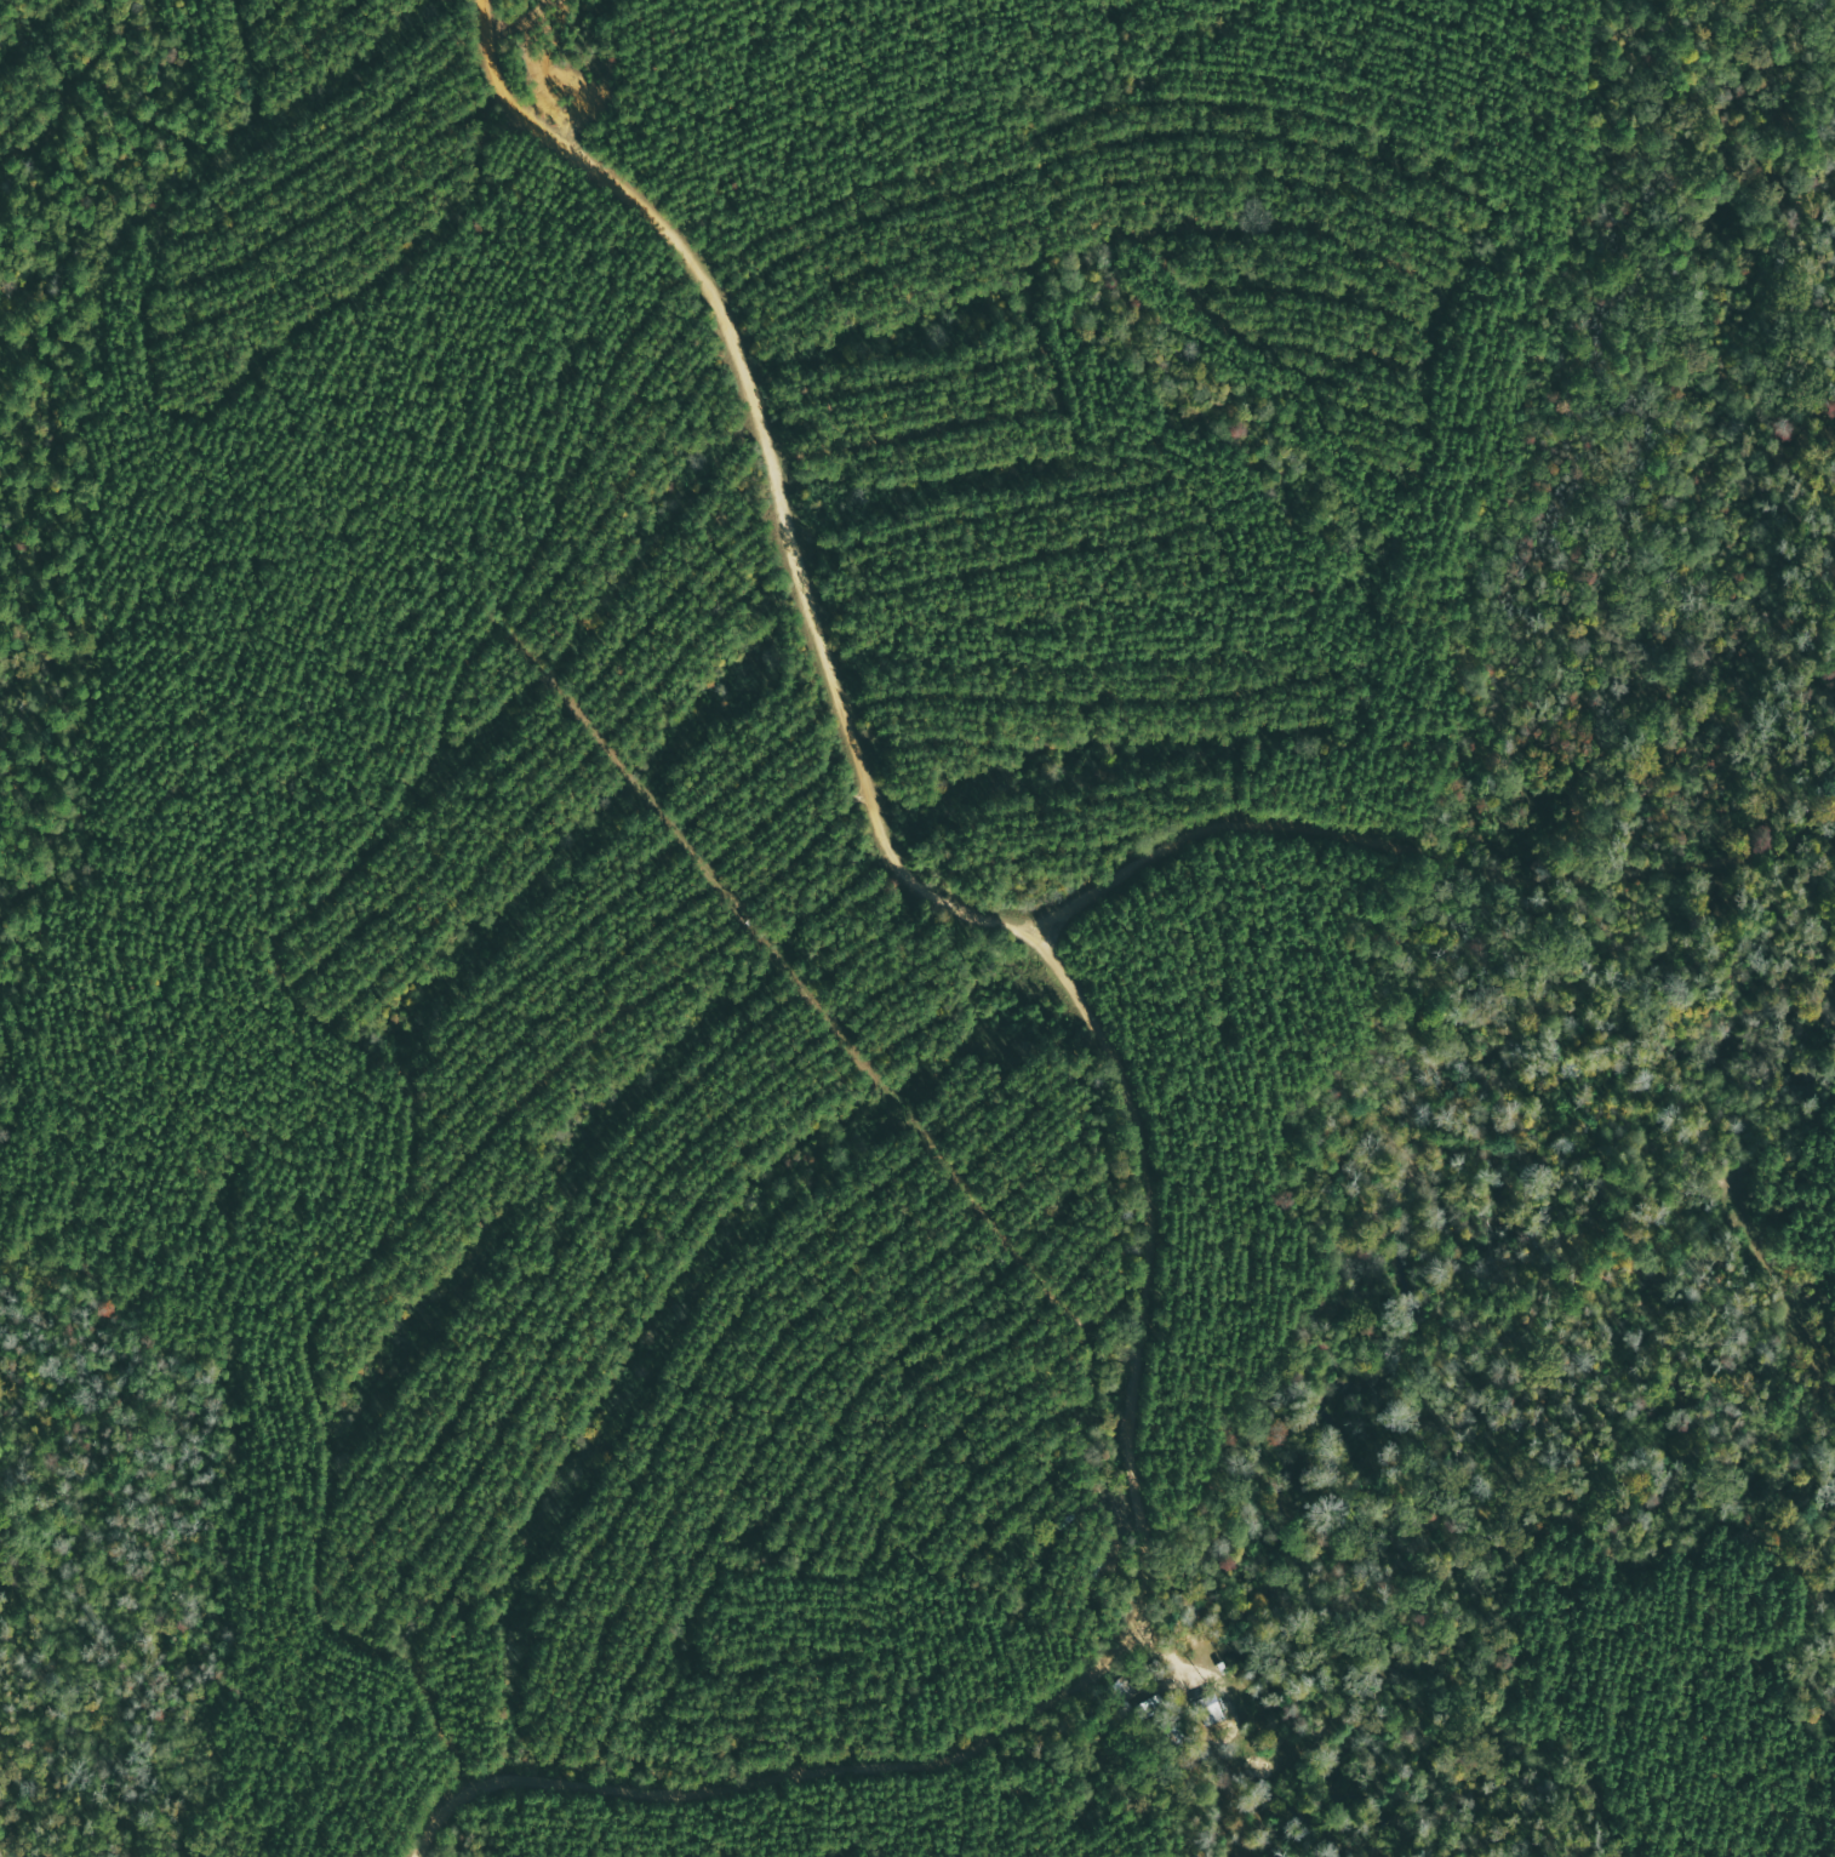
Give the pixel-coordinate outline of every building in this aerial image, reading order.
[(1145,1666),(1149,1681),(1161,1678),(1157,1664),(1145,1666)]
